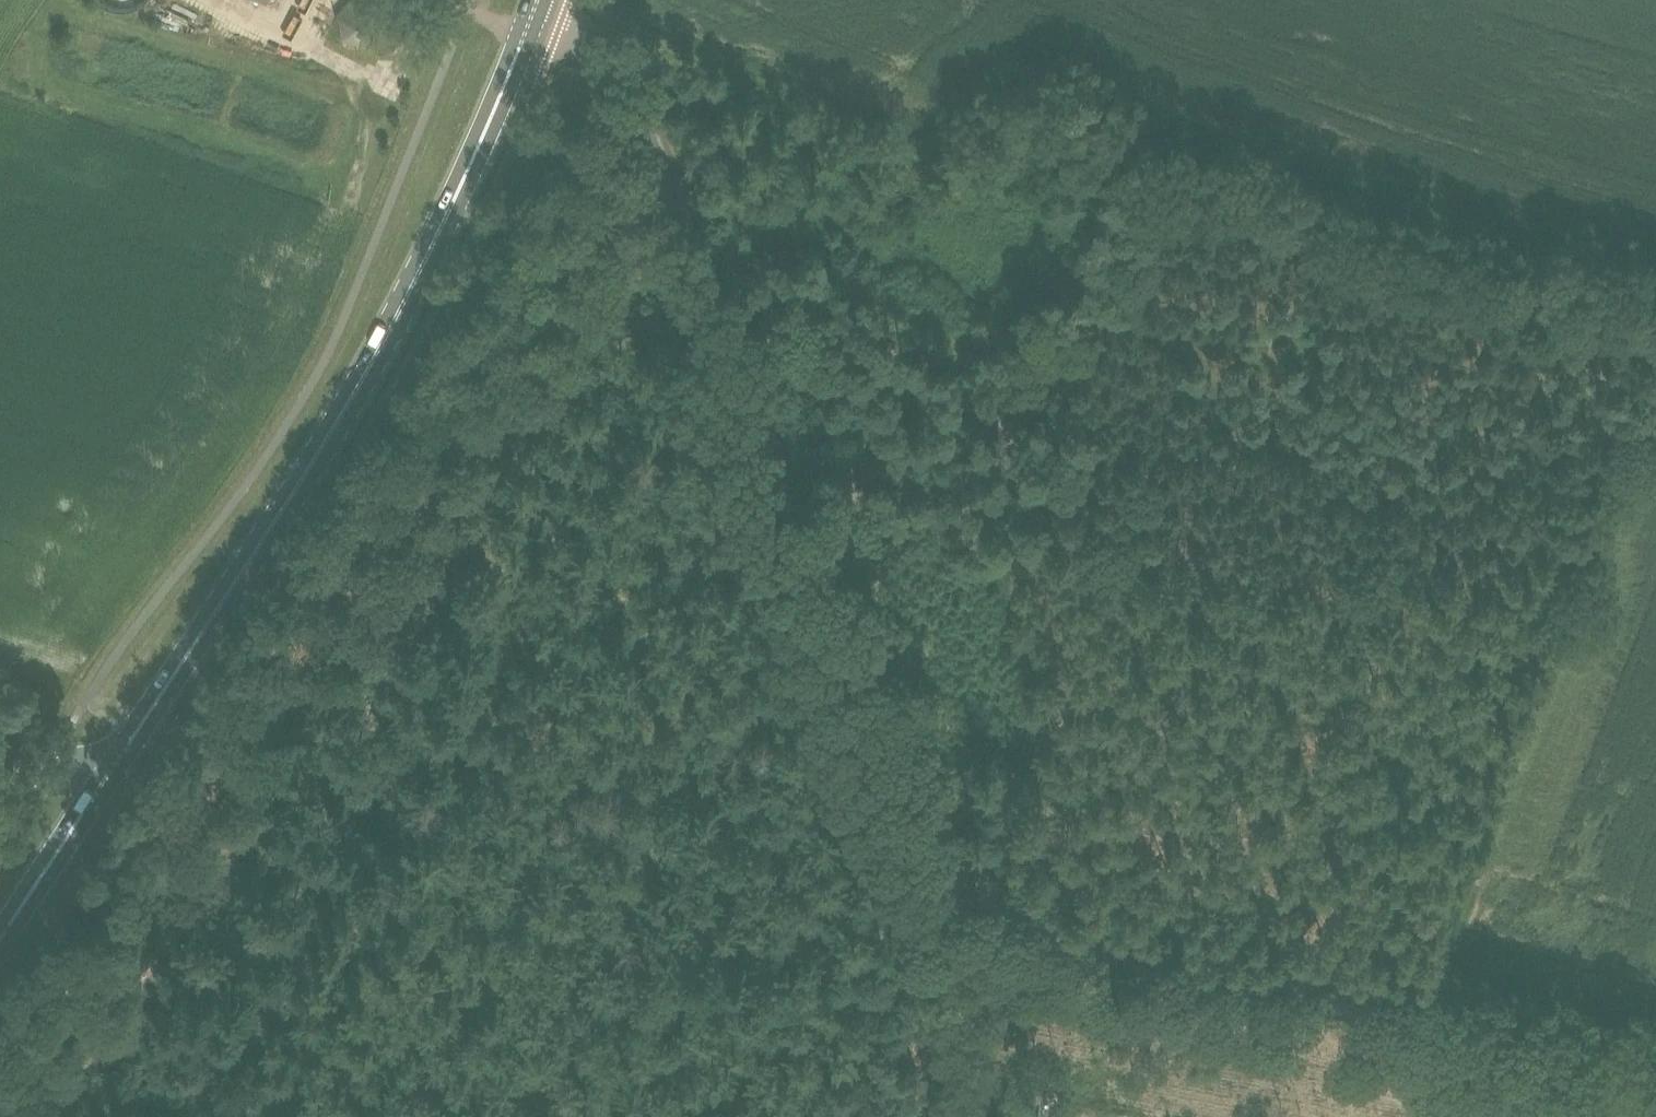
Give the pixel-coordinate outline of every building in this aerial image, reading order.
[(99,1),(102,4),(104,5),(107,7),(111,8),(116,10),(119,10),(124,10),(128,9),(130,9),(133,8),(135,7),(139,5),(141,4),(143,2),(146,0),(97,0),(99,1)] [(364,28),(363,58),(378,58),(379,29),(364,28)]
